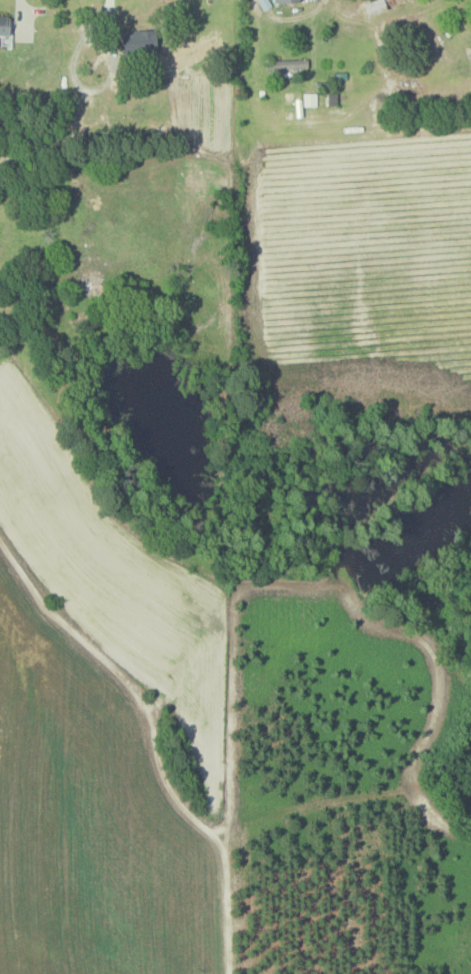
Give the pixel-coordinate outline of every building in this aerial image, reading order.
[(387,9),(383,0),(365,0),(362,1),(368,17),(387,9)] [(2,35),(1,45),(11,46),(11,15),(0,15),(0,35),(2,35)] [(122,54),(151,53),(150,30),(121,31),(122,54)]
